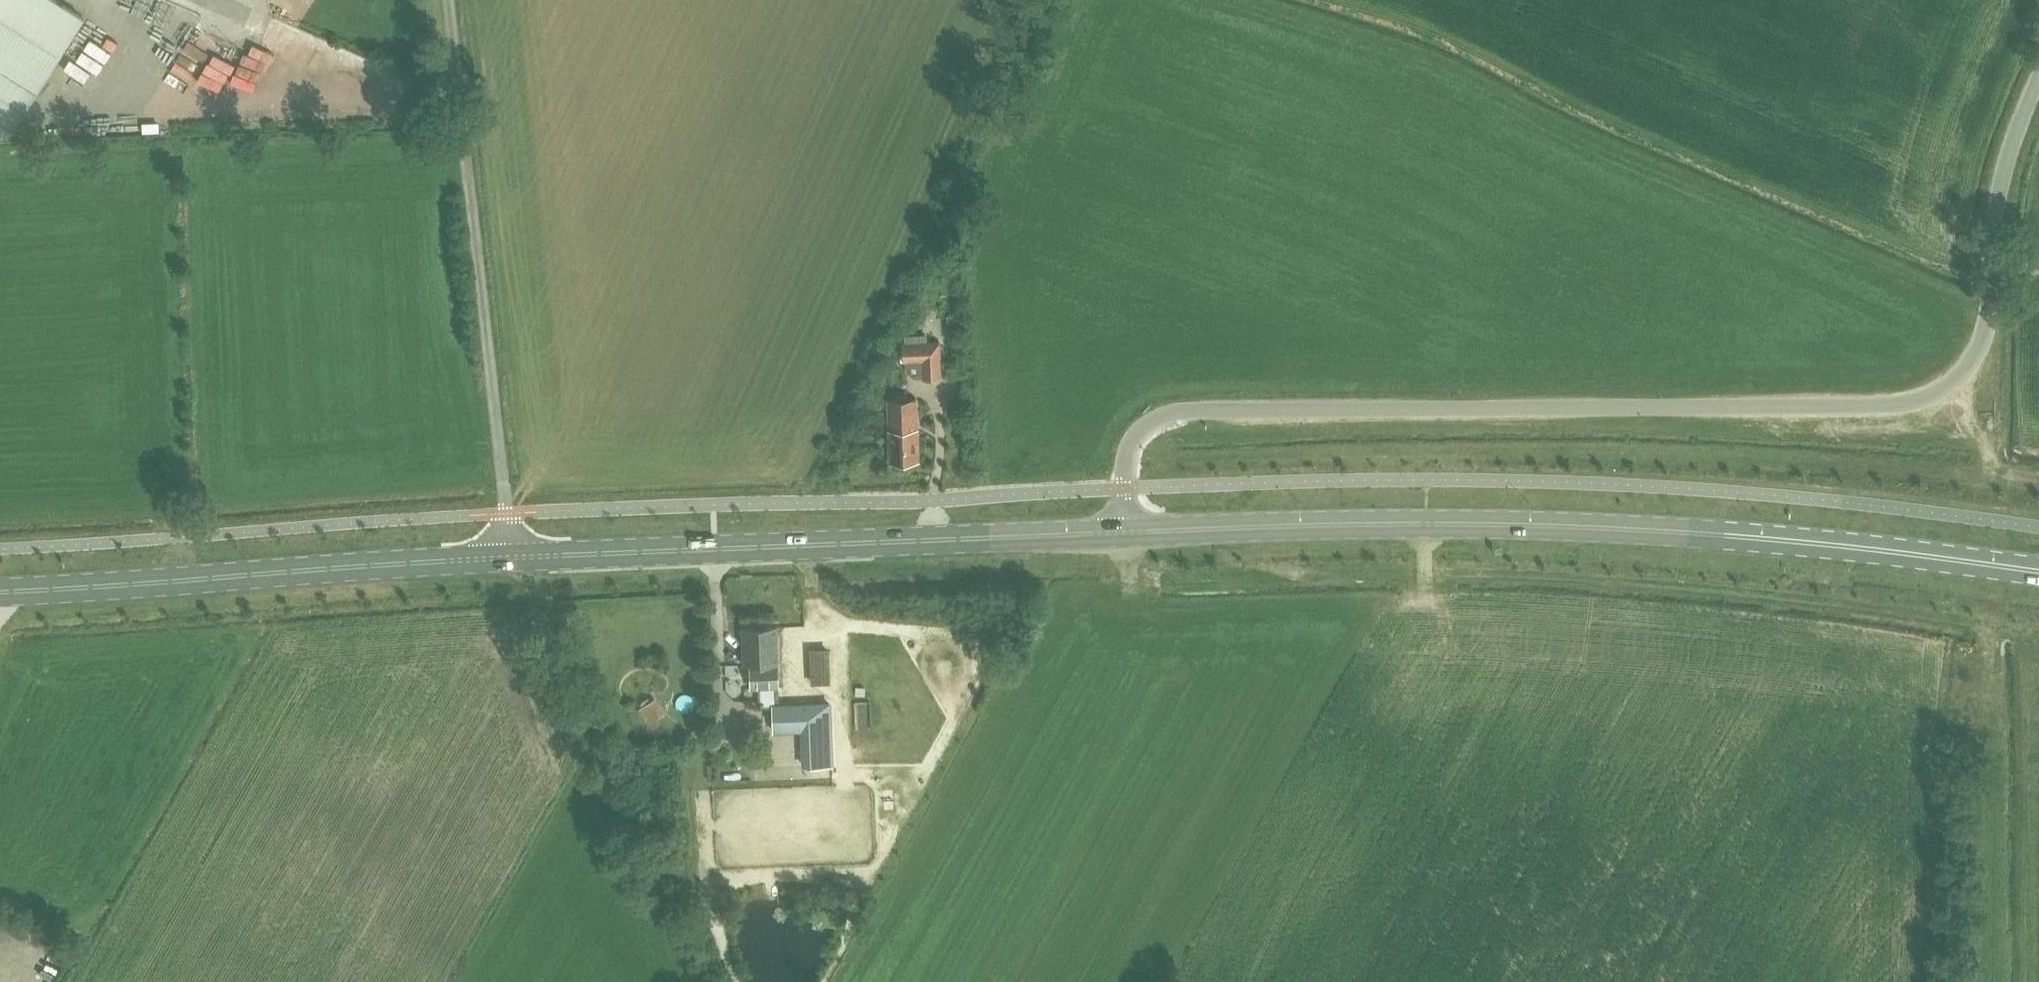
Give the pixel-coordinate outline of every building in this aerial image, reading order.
[(12,133),(85,16),(60,0),(0,0),(0,133),(12,133)] [(201,84),(224,42),(205,31),(182,74),(201,84)] [(101,52),(106,63),(128,54),(124,43),(101,52)] [(220,73),(267,93),(276,71),(229,51),(220,73)] [(89,75),(67,80),(69,92),(92,87),(89,75)] [(942,379),(941,341),(903,342),(904,362),(922,361),(923,379),(942,379)] [(919,429),(918,398),(888,399),(890,461),(920,460),(919,429)] [(778,626),(743,627),(744,664),(750,664),(750,689),(760,689),(761,704),(761,706),(773,706),(774,732),(801,731),(803,767),(832,766),(830,703),(775,705),(775,704),(774,689),(780,688),(780,663),(778,626)] [(625,765),(673,765),(673,692),(625,692),(625,765)]
